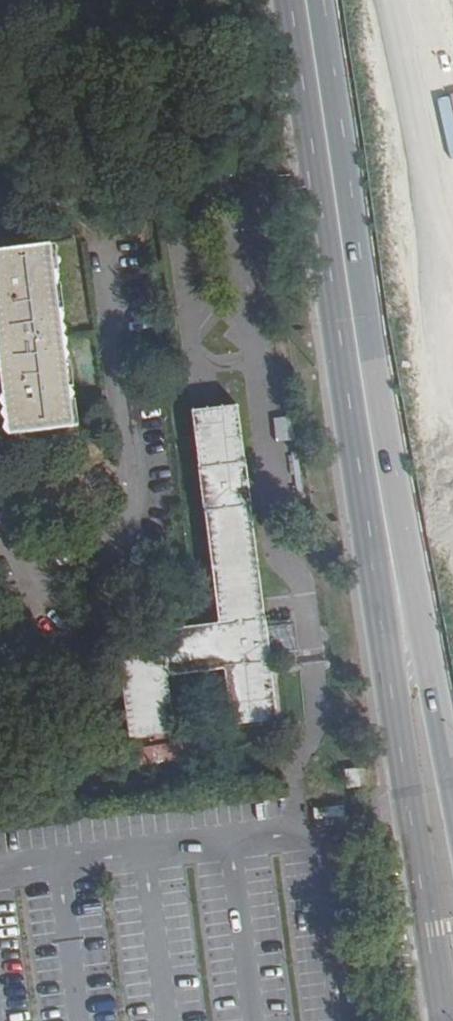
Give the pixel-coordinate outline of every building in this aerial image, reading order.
[(51,246),(0,252),(0,372),(8,433),(74,427),(51,246)] [(226,727),(273,722),(239,404),(189,410),(212,626),(113,637),(123,740),(171,735),(165,676),(220,670),(226,727)] [(268,654),(293,653),(293,625),(267,626),(268,654)] [(163,744),(166,760),(190,757),(187,740),(163,744)] [(357,770),(344,772),(347,790),(360,788),(357,770)]
